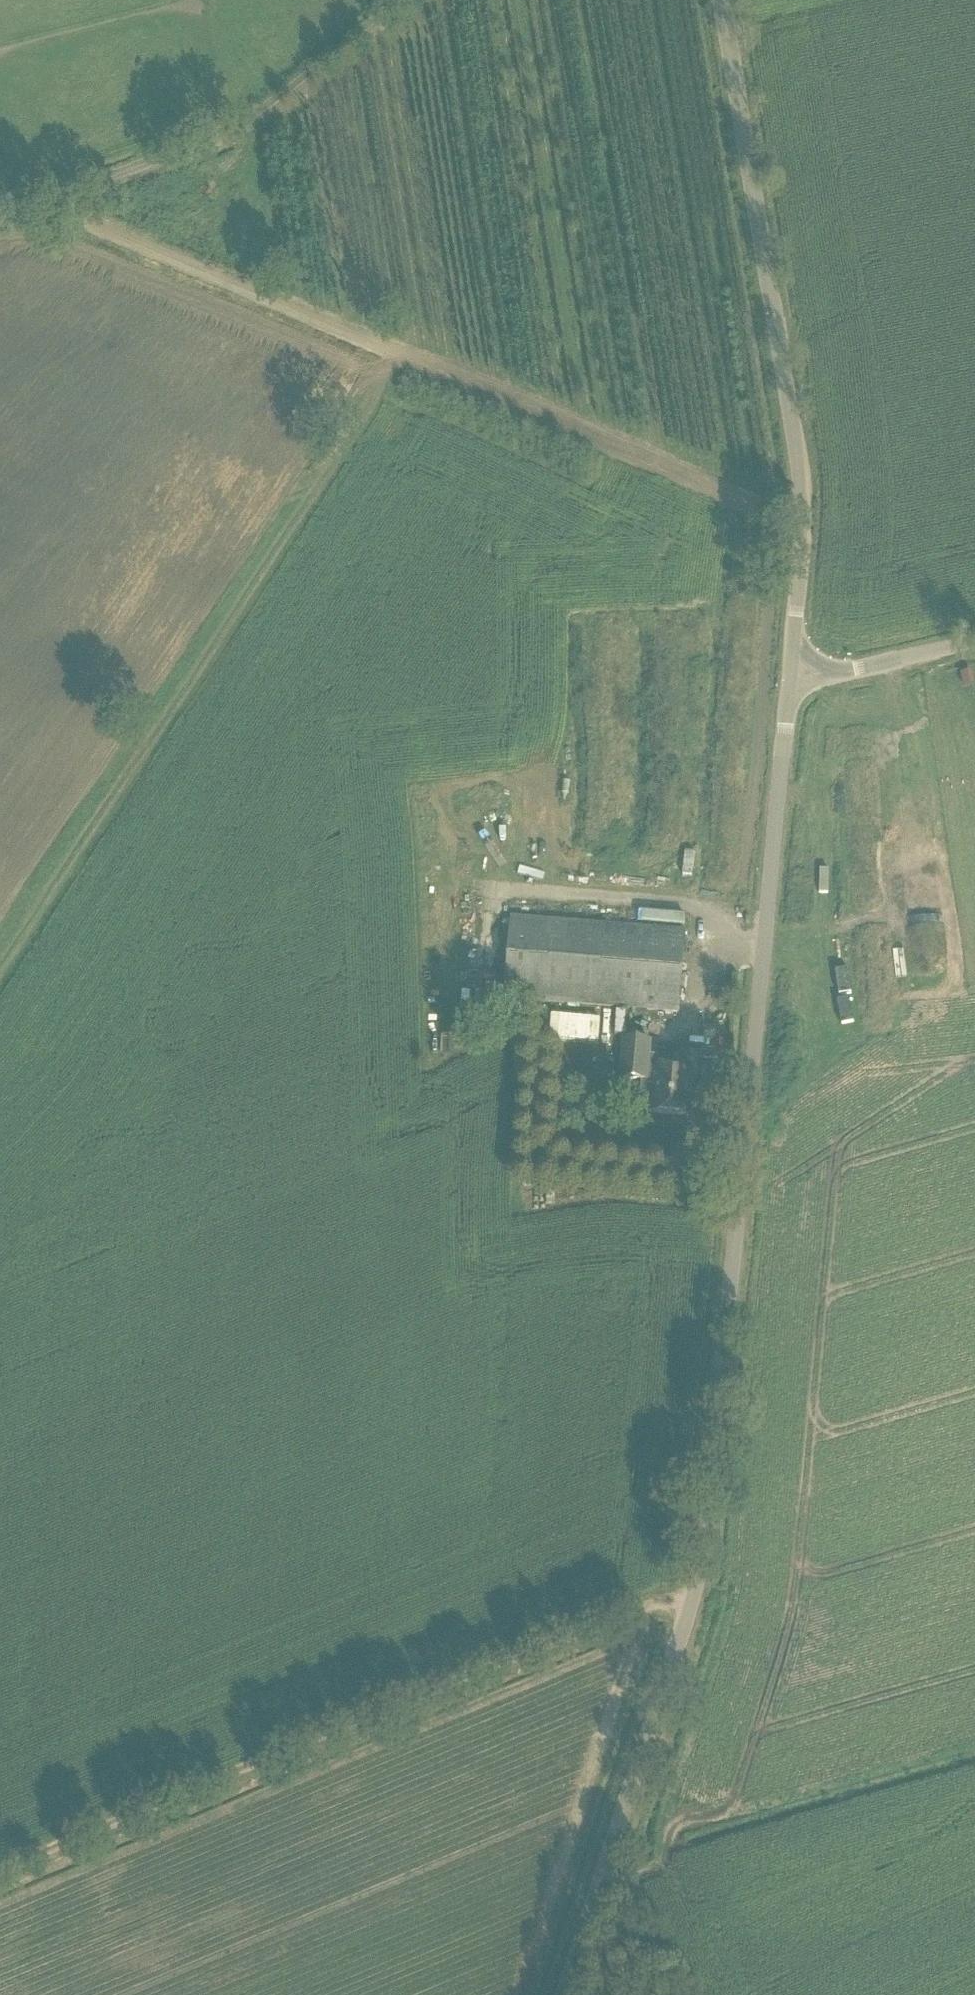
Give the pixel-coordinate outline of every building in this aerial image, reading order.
[(642,912),(642,922),(684,923),(685,913),(642,912)] [(510,917),(504,999),(678,1013),(685,931),(510,917)] [(597,1044),(600,1020),(551,1015),(549,1039),(597,1044)] [(620,1079),(627,1080),(642,1081),(641,1099),(653,1100),(652,1114),(688,1117),(692,1072),(656,1069),(655,1070),(648,1069),(650,1043),(623,1041),(620,1079)] [(618,1080),(617,1088),(628,1089),(628,1081),(618,1080)]
